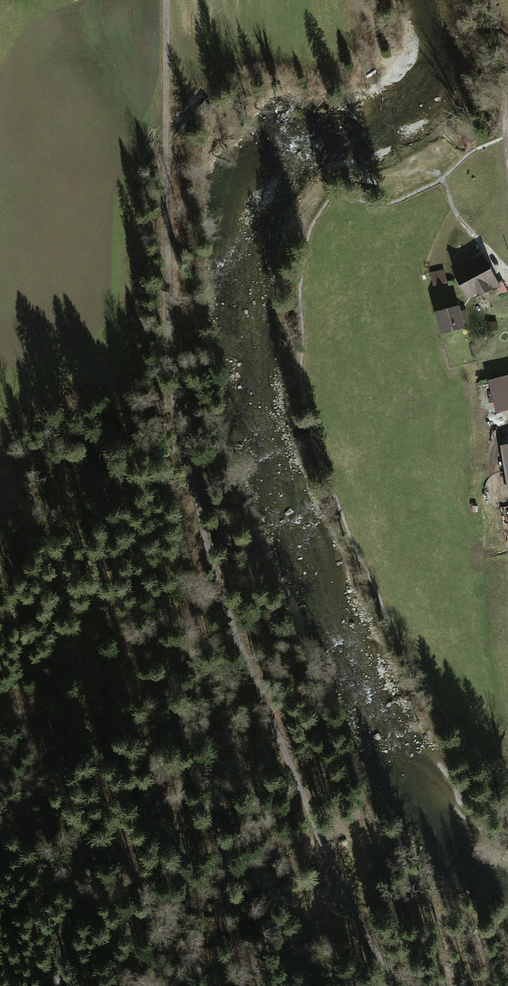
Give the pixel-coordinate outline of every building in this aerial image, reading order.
[(476,261),(453,273),(466,297),(478,291),(479,294),(488,289),(489,291),(501,285),(483,253),(474,258),(476,261)] [(443,269),(429,272),(432,285),(446,282),(443,269)] [(457,303),(433,309),(439,333),(463,327),(457,303)] [(489,322),(489,332),(497,332),(497,322),(489,322)] [(488,377),(495,410),(507,407),(507,373),(488,377)]
